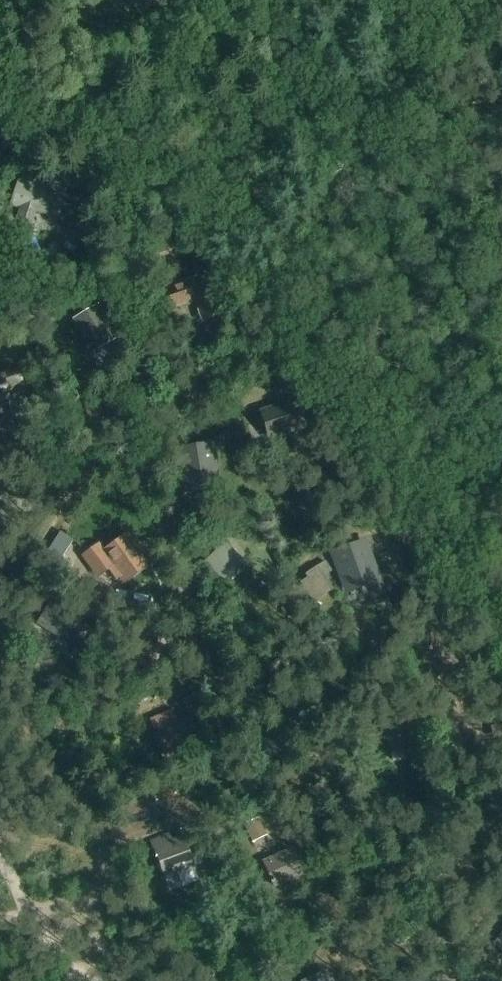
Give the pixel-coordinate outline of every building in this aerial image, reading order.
[(46,214),(52,196),(38,191),(41,183),(21,176),(11,205),(21,209),(18,220),(30,225),(35,210),(46,214)] [(156,269),(184,258),(176,236),(147,247),(156,269)] [(44,268),(60,279),(75,258),(59,247),(44,268)] [(189,306),(192,301),(196,299),(204,322),(221,316),(207,276),(165,291),(171,308),(177,306),(182,309),(189,306)] [(116,338),(96,305),(70,320),(90,353),(116,338)] [(282,390),(296,382),(282,358),(269,365),(282,390)] [(24,387),(17,367),(0,372),(0,407),(11,404),(7,392),(24,387)] [(269,439),(305,427),(297,401),(261,413),(269,439)] [(177,445),(184,491),(217,486),(217,483),(215,469),(218,468),(214,439),(177,445)] [(149,567),(125,535),(104,550),(98,542),(79,555),(96,579),(107,570),(114,580),(117,577),(123,586),(149,567)] [(215,546),(218,549),(205,563),(222,582),(239,565),(229,555),(234,550),(223,538),(215,546)] [(345,594),(381,581),(366,539),(331,551),(345,594)] [(335,591),(326,577),(333,572),(326,562),(319,566),(320,569),(300,584),(314,604),(335,591)] [(51,607),(41,624),(74,644),(85,627),(51,607)] [(158,655),(159,631),(134,631),(133,655),(158,655)] [(181,647),(195,646),(194,634),(181,635),(181,647)] [(135,698),(143,695),(139,684),(131,687),(135,698)] [(189,716),(192,722),(207,716),(197,694),(182,700),(189,716)] [(159,753),(166,749),(170,758),(202,744),(192,722),(189,716),(177,721),(158,729),(163,739),(155,742),(159,753)] [(388,726),(389,730),(385,731),(393,763),(408,760),(405,749),(415,747),(410,725),(409,725),(409,721),(388,726)] [(267,837),(258,819),(244,825),(253,843),(267,837)] [(196,869),(192,859),(185,840),(167,847),(165,840),(154,844),(167,880),(196,869)] [(274,889),(305,876),(293,848),(263,862),(274,889)] [(493,945),(501,952),(501,935),(493,945)] [(329,973),(310,980),(332,980),(329,973)]
